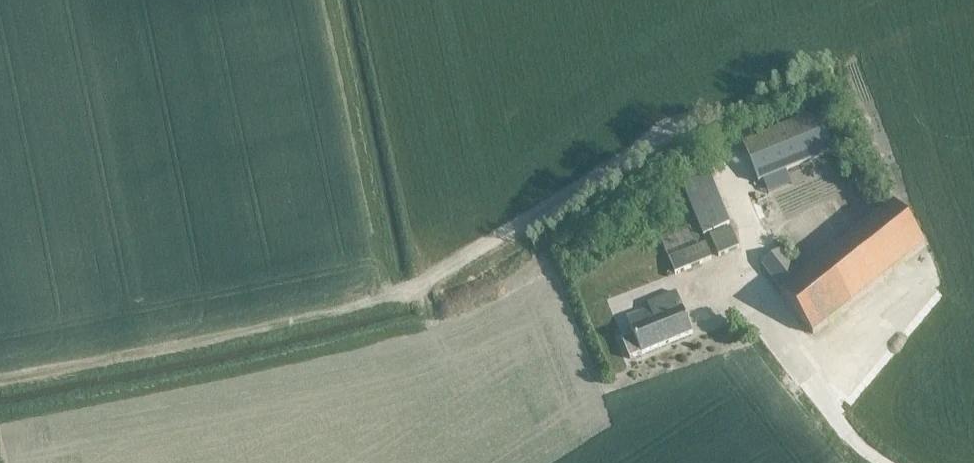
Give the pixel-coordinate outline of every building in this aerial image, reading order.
[(814,115),(739,147),(755,185),(830,153),(814,115)] [(665,252),(674,275),(693,267),(739,248),(701,156),(664,172),(692,241),(665,252)] [(892,206),(802,278),(777,248),(757,264),(813,335),(924,245),(892,206)] [(628,360),(693,335),(678,298),(627,318),(634,336),(621,341),(628,360)]
